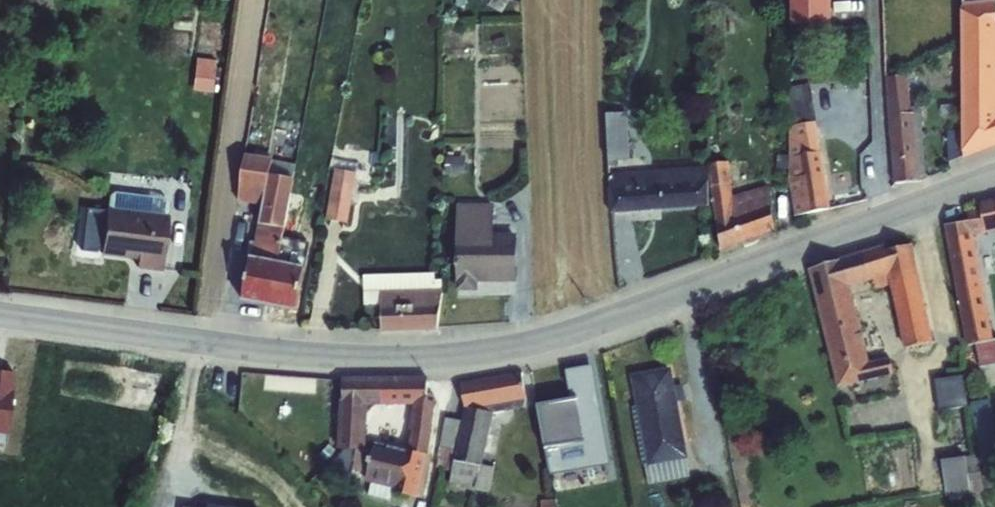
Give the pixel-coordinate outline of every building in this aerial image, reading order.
[(481,2),(502,14),(509,0),(482,0),(481,2)] [(791,28),(830,27),(830,0),(790,0),(791,28)] [(947,163),(963,157),(963,159),(994,147),(994,0),(962,0),(962,12),(962,131),(947,131),(947,163)] [(506,38),(493,42),(495,50),(509,46),(506,38)] [(195,65),(192,91),(211,93),(214,68),(195,65)] [(907,77),(886,79),(888,118),(893,184),(920,183),(914,115),(910,115),(907,77)] [(789,102),(789,158),(794,216),(830,208),(820,153),(819,153),(815,123),(812,123),(810,98),(789,102)] [(626,114),(605,116),(608,168),(618,167),(617,161),(629,160),(626,114)] [(245,155),(238,203),(262,207),(254,242),(250,241),(246,258),(250,259),(242,301),(271,306),(276,264),(294,173),(295,164),(277,161),(277,163),(270,162),(271,154),(255,152),(254,156),(245,155)] [(445,158),(445,175),(464,175),(464,158),(445,158)] [(334,170),(325,220),(347,224),(357,164),(331,160),(330,169),(334,170)] [(729,163),(708,166),(710,188),(720,251),(775,231),(768,187),(733,198),(731,185),(729,163)] [(707,168),(608,175),(610,214),(708,207),(707,168)] [(276,264),(271,306),(296,311),(304,270),(291,267),(303,197),(302,197),(306,176),(294,173),(276,264)] [(944,226),(966,346),(976,344),(978,357),(994,353),(994,341),(974,236),(985,235),(994,233),(994,199),(980,202),(982,211),(967,213),(967,222),(944,226)] [(456,205),(455,291),(478,291),(478,284),(516,284),(516,235),(493,235),(493,206),(456,205)] [(106,210),(100,256),(137,260),(136,268),(161,272),(168,218),(106,210)] [(840,262),(807,271),(837,388),(893,375),(889,359),(869,363),(850,287),(872,281),(874,290),(890,286),(903,349),(932,343),(912,246),(886,251),(884,246),(839,259),(840,262)] [(434,275),(362,277),(363,306),(380,306),(381,333),(436,331),(442,290),(441,281),(434,279),(434,275)] [(670,370),(631,377),(637,408),(632,408),(643,466),(645,466),(648,486),(689,478),(686,460),(687,460),(677,403),(686,401),(683,387),(674,388),(670,370)] [(6,434),(13,373),(0,372),(0,433),(6,434)] [(465,410),(520,400),(525,399),(521,375),(460,386),(465,410)] [(333,463),(330,471),(337,473),(336,481),(344,483),(347,474),(366,478),(373,453),(366,452),(367,431),(366,431),(366,416),(388,416),(388,419),(403,418),(403,408),(412,407),(415,403),(427,402),(426,379),(343,381),(343,403),(340,403),(337,450),(343,450),(340,464),(333,463)] [(935,388),(938,417),(967,414),(963,385),(935,388)] [(594,396),(537,408),(545,449),(548,467),(556,504),(570,501),(565,474),(608,466),(606,454),(594,396)] [(974,413),(972,414),(980,453),(987,452),(985,438),(988,437),(988,434),(992,433),(989,411),(991,410),(989,399),(973,402),(974,413)] [(520,400),(465,410),(461,422),(445,419),(435,470),(452,472),(448,486),(474,491),(474,490),(490,493),(494,469),(482,466),(492,415),(522,409),(520,400)] [(415,403),(412,407),(409,431),(406,430),(401,451),(427,456),(435,402),(427,402),(415,403)] [(366,478),(365,482),(371,484),(368,496),(390,502),(392,493),(417,500),(427,456),(401,451),(387,448),(386,453),(373,450),(373,453),(366,478)] [(978,456),(941,462),(946,498),(981,492),(983,492),(978,456)]
